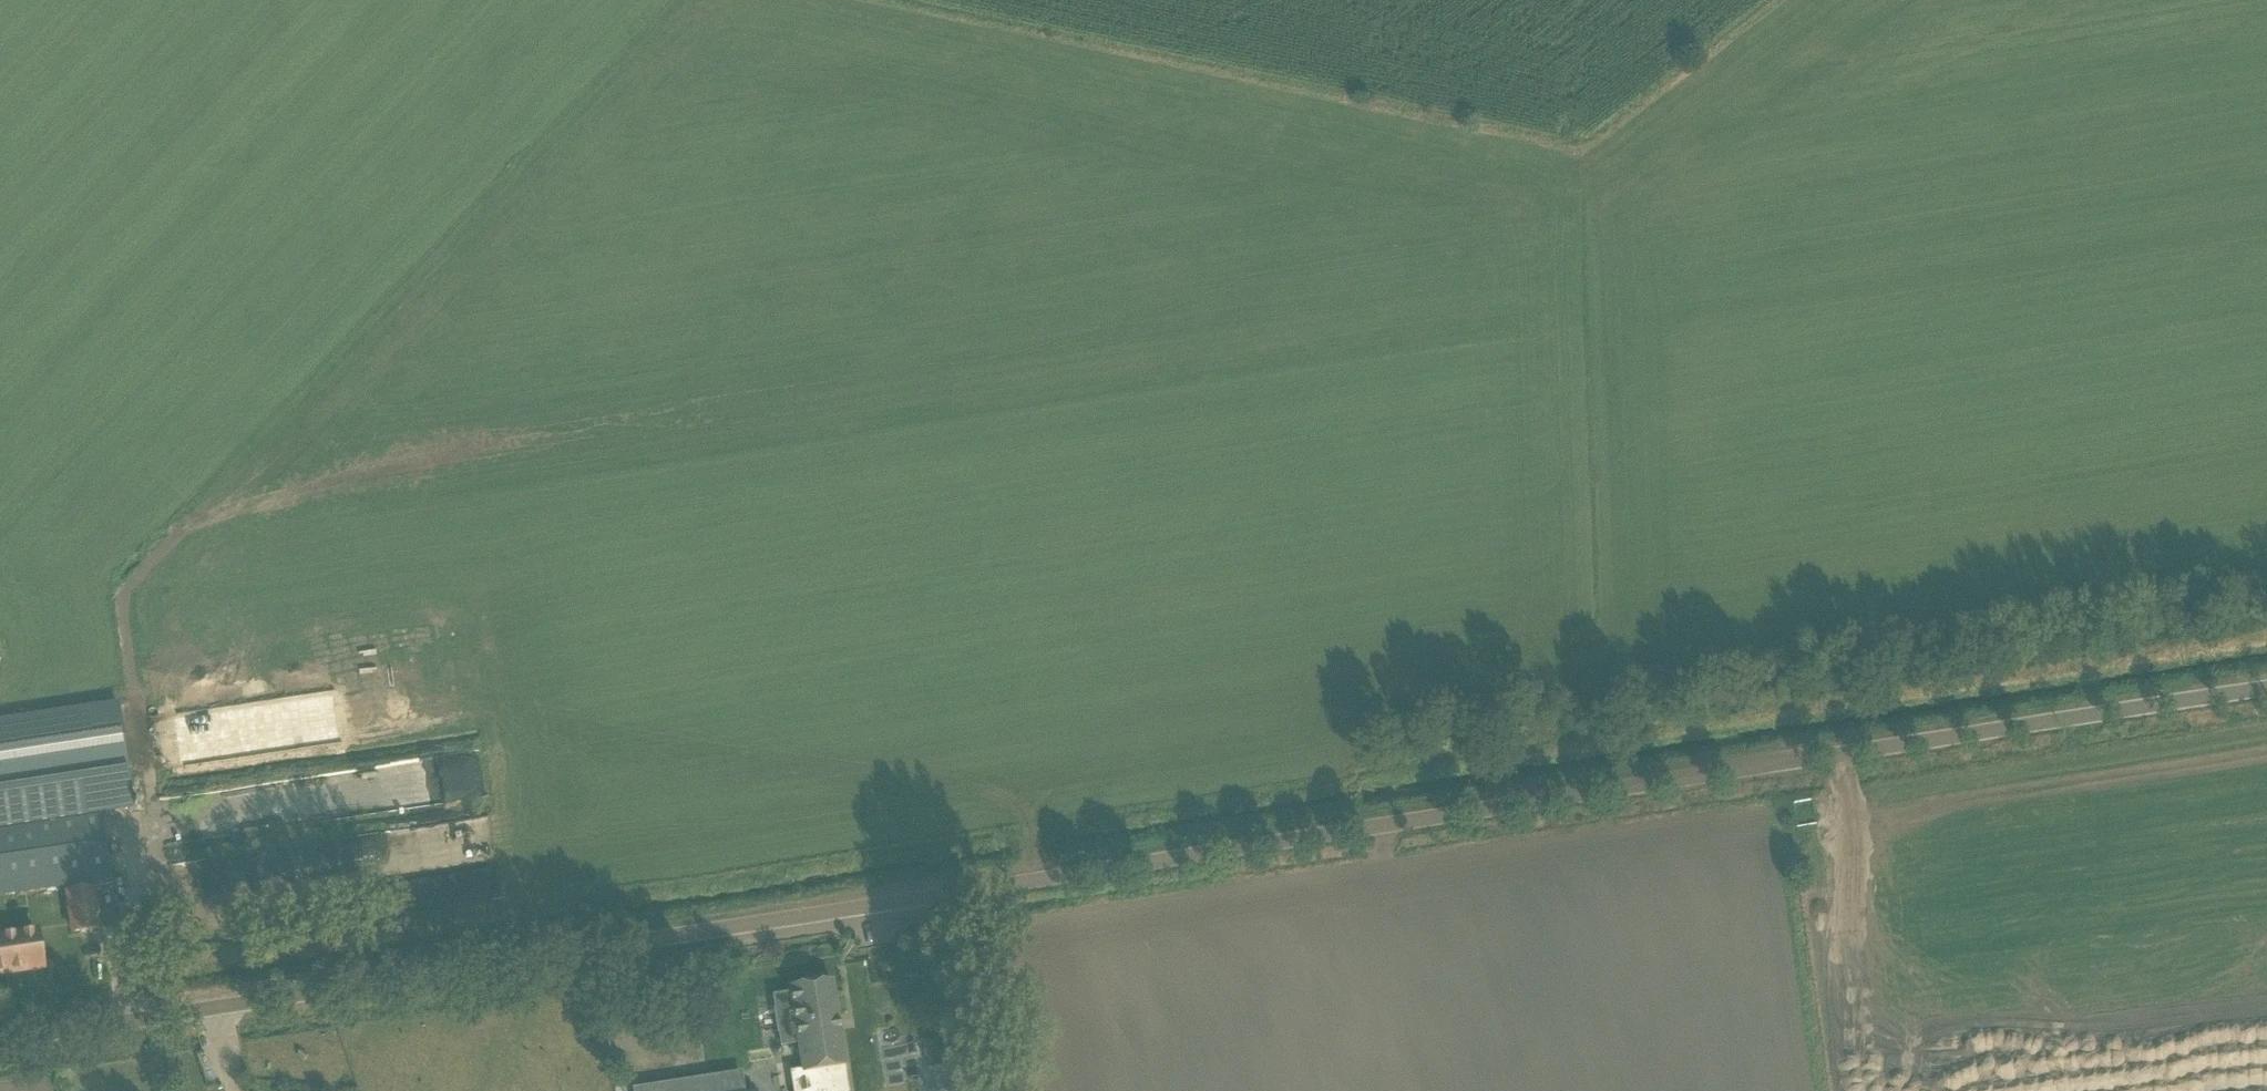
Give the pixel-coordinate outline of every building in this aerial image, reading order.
[(119,705),(0,723),(0,940),(33,935),(30,918),(23,919),(20,895),(62,888),(65,910),(67,910),(63,888),(90,884),(94,906),(115,903),(111,881),(101,815),(136,810),(119,705)] [(90,884),(63,888),(67,910),(71,936),(81,935),(97,932),(94,906),(90,884)] [(8,973),(8,975),(43,970),(38,934),(33,935),(0,940),(0,974),(8,973)] [(843,1051),(836,1004),(832,982),(791,988),(791,992),(792,993),(773,996),(781,1048),(800,1045),(807,1090),(850,1090),(843,1051)] [(953,1066),(949,1039),(924,1043),(925,1052),(924,1052),(926,1061),(928,1070),(953,1066)]
